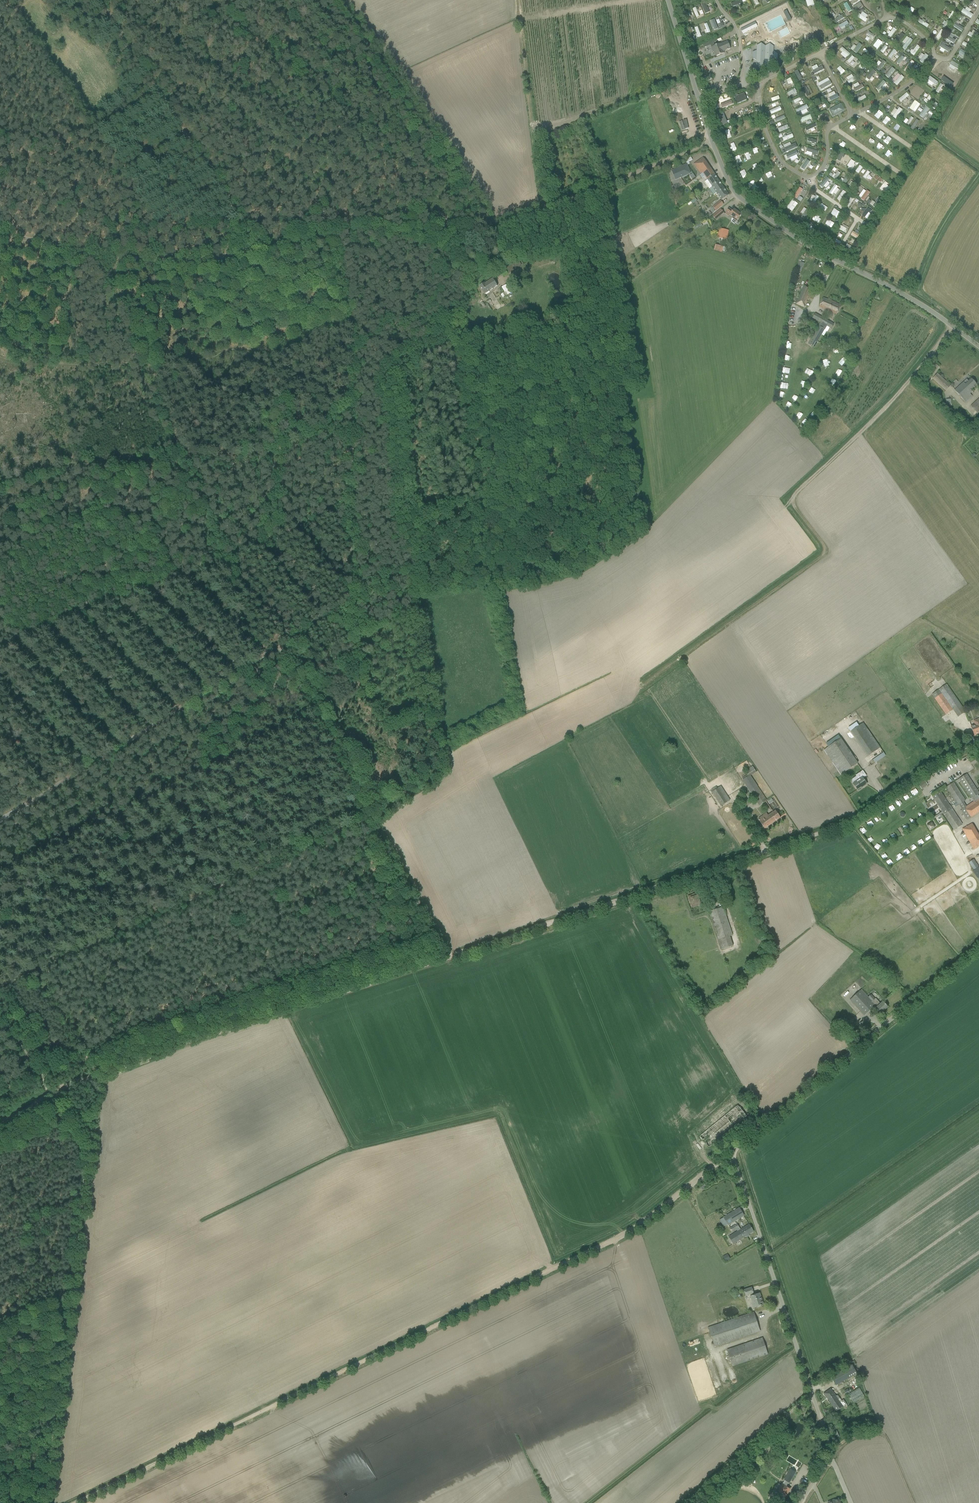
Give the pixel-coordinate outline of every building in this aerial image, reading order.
[(848,12),(852,10),(847,2),(844,4),(848,12)] [(856,11),(863,6),(860,2),(853,7),(856,11)] [(961,12),(971,18),(973,14),(963,9),(961,12)] [(845,26),(849,24),(847,21),(839,25),(841,30),(846,28),(845,26)] [(757,27),(755,22),(740,29),(743,34),(757,27)] [(942,36),(945,31),(942,29),(937,37),(939,38),(941,35),(942,36)] [(970,32),(968,35),(977,41),(978,38),(970,32)] [(906,43),(903,47),(905,49),(912,41),(908,37),(904,41),(906,43)] [(727,41),(716,46),(711,48),(713,52),(711,53),(712,53),(714,52),(716,57),(724,53),(723,51),(725,50),(725,51),(730,49),(727,41)] [(761,44),(757,46),(756,51),(752,53),(752,58),(756,60),(756,65),(760,68),(764,66),(768,68),(773,66),(773,61),(777,59),(777,54),(773,52),(774,47),(769,44),(765,46),(761,44)] [(915,55),(920,47),(916,44),(911,53),(915,55)] [(842,48),(840,50),(849,56),(850,53),(842,48)] [(964,59),(967,53),(961,49),(957,56),(964,59)] [(921,59),(920,61),(923,63),(928,57),(922,52),(919,57),(921,59)] [(881,60),(876,69),(880,71),(885,63),(881,60)] [(912,61),(904,68),(908,72),(916,65),(912,61)] [(814,74),(824,70),(822,66),(813,70),(814,74)] [(889,78),(895,70),(892,67),(885,76),(889,78)] [(798,70),(794,72),(799,81),(803,79),(798,70)] [(873,70),(866,78),(869,80),(876,72),(873,70)] [(849,84),(856,80),(853,73),(846,78),(849,84)] [(822,90),(832,85),(829,78),(818,83),(822,90)] [(926,82),(931,86),(934,81),(929,78),(926,82)] [(864,87),(862,84),(859,85),(858,83),(851,87),(855,92),(864,87)] [(789,96),(797,92),(795,88),(787,93),(789,96)] [(828,95),(831,101),(839,97),(837,94),(836,94),(834,92),(828,95)] [(737,104),(746,100),(744,93),(734,97),(737,104)] [(898,99),(900,102),(903,100),(905,103),(908,100),(906,98),(909,96),(907,93),(898,99)] [(721,109),(733,105),(731,97),(723,99),(722,96),(718,97),(721,109)] [(912,110),(918,102),(915,100),(909,108),(912,110)] [(840,104),(829,110),(833,117),(844,111),(840,104)] [(802,114),(808,112),(806,108),(808,108),(807,105),(796,109),(798,113),(801,111),(802,114)] [(897,117),(903,110),(899,107),(893,114),(897,117)] [(724,112),(716,114),(720,127),(727,125),(724,112)] [(802,122),(812,118),(810,114),(800,119),(802,122)] [(868,121),(863,126),(867,130),(872,124),(868,121)] [(815,123),(805,128),(807,131),(817,126),(815,123)] [(869,149),(876,152),(877,149),(875,149),(878,143),(873,141),(869,149)] [(694,164),(697,168),(701,174),(710,168),(703,158),(694,164)] [(690,173),(687,165),(672,171),(675,180),(690,173)] [(710,168),(701,174),(706,181),(704,182),(709,189),(719,181),(710,168)] [(747,168),(741,171),(744,178),(750,175),(747,168)] [(869,175),(870,173),(867,171),(863,177),(869,181),(872,177),(869,175)] [(828,179),(825,184),(822,182),(820,185),(827,189),(831,181),(828,179)] [(724,188),(719,181),(709,189),(714,195),(717,193),(724,188)] [(883,191),(884,190),(887,192),(890,187),(887,185),(888,184),(885,181),(880,189),(883,191)] [(724,188),(717,193),(721,200),(729,195),(724,188)] [(863,189),(858,197),(865,200),(869,193),(863,189)] [(843,197),(846,192),(842,190),(837,199),(843,202),(845,198),(843,197)] [(818,197),(813,194),(809,201),(814,204),(818,197)] [(786,207),(792,212),(798,202),(793,198),(786,207)] [(720,201),(713,207),(716,211),(723,204),(720,201)] [(819,207),(825,211),(828,207),(822,203),(819,207)] [(799,216),(797,216),(795,219),(803,223),(809,211),(803,207),(799,216)] [(729,208),(726,213),(725,214),(729,217),(730,215),(734,218),(731,221),(735,224),(741,214),(734,209),(732,211),(729,208)] [(838,218),(841,213),(834,208),(831,214),(838,218)] [(720,209),(712,216),(716,220),(724,213),(720,209)] [(815,215),(812,220),(819,224),(822,219),(815,215)] [(828,219),(825,224),(831,228),(834,223),(828,219)] [(808,224),(805,229),(810,232),(813,227),(808,224)] [(501,274),(503,277),(521,266),(521,265),(523,263),(521,260),(519,261),(518,260),(504,269),(505,271),(501,274)] [(799,261),(795,268),(800,270),(803,263),(799,261)] [(479,287),(482,291),(484,294),(497,286),(493,279),(485,284),(485,283),(479,287)] [(504,291),(500,294),(503,298),(512,292),(506,284),(501,287),(504,291)] [(804,286),(802,290),(796,304),(804,307),(812,289),(804,286)] [(823,298),(821,303),(819,307),(837,314),(841,306),(834,302),(828,300),(823,298)] [(819,327),(812,338),(817,341),(821,335),(824,330),(826,326),(829,328),(831,328),(833,324),(824,319),(820,317),(817,321),(821,323),(819,327)] [(946,391),(950,386),(937,374),(932,379),(946,391)] [(966,379),(963,382),(954,391),(966,403),(972,396),(970,394),(972,392),(971,390),(976,385),(971,379),(968,381),(966,379)] [(971,406),(977,413),(978,411),(978,398),(971,406)] [(947,684),(932,694),(945,714),(953,710),(958,717),(966,711),(947,684)] [(973,731),(974,736),(978,734),(978,719),(973,721),(974,725),(971,726),(973,731)] [(850,732),(865,752),(867,756),(880,748),(863,723),(850,732)] [(825,744),(828,747),(824,750),(841,775),(858,763),(838,735),(825,744)] [(883,753),(873,760),(875,763),(885,756),(883,753)] [(747,775),(742,778),(750,791),(749,792),(759,806),(767,801),(750,776),(756,772),(754,769),(752,766),(745,771),(747,775)] [(853,784),(854,786),(857,790),(860,787),(861,788),(867,784),(863,778),(866,776),(863,770),(856,775),(859,780),(853,784)] [(972,798),(977,795),(978,794),(978,793),(966,774),(959,779),(972,798)] [(922,789),(928,785),(925,780),(918,783),(922,789)] [(946,787),(949,791),(958,805),(965,801),(956,787),(953,783),(946,787)] [(711,790),(712,792),(721,806),(726,802),(716,786),(711,790)] [(932,796),(935,801),(944,815),(952,809),(943,795),(940,791),(932,796)] [(972,798),(974,801),(960,811),(967,820),(978,812),(978,797),(977,795),(972,798)] [(952,809),(944,815),(954,830),(962,825),(952,809)] [(760,821),(762,825),(764,829),(780,818),(775,811),(760,821)] [(926,825),(929,831),(936,827),(933,822),(926,825)] [(962,829),(974,849),(978,846),(978,836),(972,824),(962,829)] [(974,871),(973,872),(978,882),(978,867),(974,859),(968,862),(974,871)] [(689,897),(690,900),(689,901),(690,904),(691,904),(692,907),(702,904),(699,894),(689,897)] [(709,912),(710,916),(721,950),(733,946),(730,936),(732,935),(723,907),(709,912)] [(850,1000),(861,1012),(864,1015),(874,1006),(876,1008),(877,1007),(882,1013),(888,1007),(883,1002),(880,1004),(876,999),(872,1002),(861,990),(850,1000)] [(700,1136),(706,1144),(709,1147),(747,1116),(744,1112),(738,1105),(700,1136)] [(696,1132),(693,1134),(696,1138),(699,1141),(701,1139),(696,1132)] [(728,1224),(743,1215),(739,1208),(724,1217),(728,1224)] [(737,1224),(733,1227),(730,1228),(732,1232),(738,1228),(739,1231),(729,1237),(733,1244),(754,1231),(749,1225),(741,1230),(737,1224)] [(751,1287),(747,1289),(744,1290),(746,1296),(750,1294),(750,1296),(753,1304),(754,1304),(755,1307),(764,1305),(760,1293),(754,1295),(753,1293),(751,1287)] [(754,1312),(749,1314),(708,1327),(715,1347),(760,1331),(754,1312)] [(762,1338),(758,1339),(727,1350),(732,1366),(768,1354),(762,1338)] [(852,1365),(835,1374),(831,1376),(836,1385),(857,1374),(852,1365)] [(849,1394),(854,1402),(864,1396),(859,1388),(849,1394)] [(824,1394),(836,1411),(846,1404),(843,1399),(841,1401),(838,1395),(835,1396),(831,1389),(824,1394)] [(755,1459),(751,1454),(746,1458),(750,1464),(755,1459)] [(790,1488),(786,1486),(788,1482),(789,1483),(796,1472),(791,1469),(784,1480),(786,1481),(783,1484),(782,1484),(781,1486),(779,1484),(775,1490),(780,1493),(777,1497),(782,1500),(785,1496),(790,1488)]
